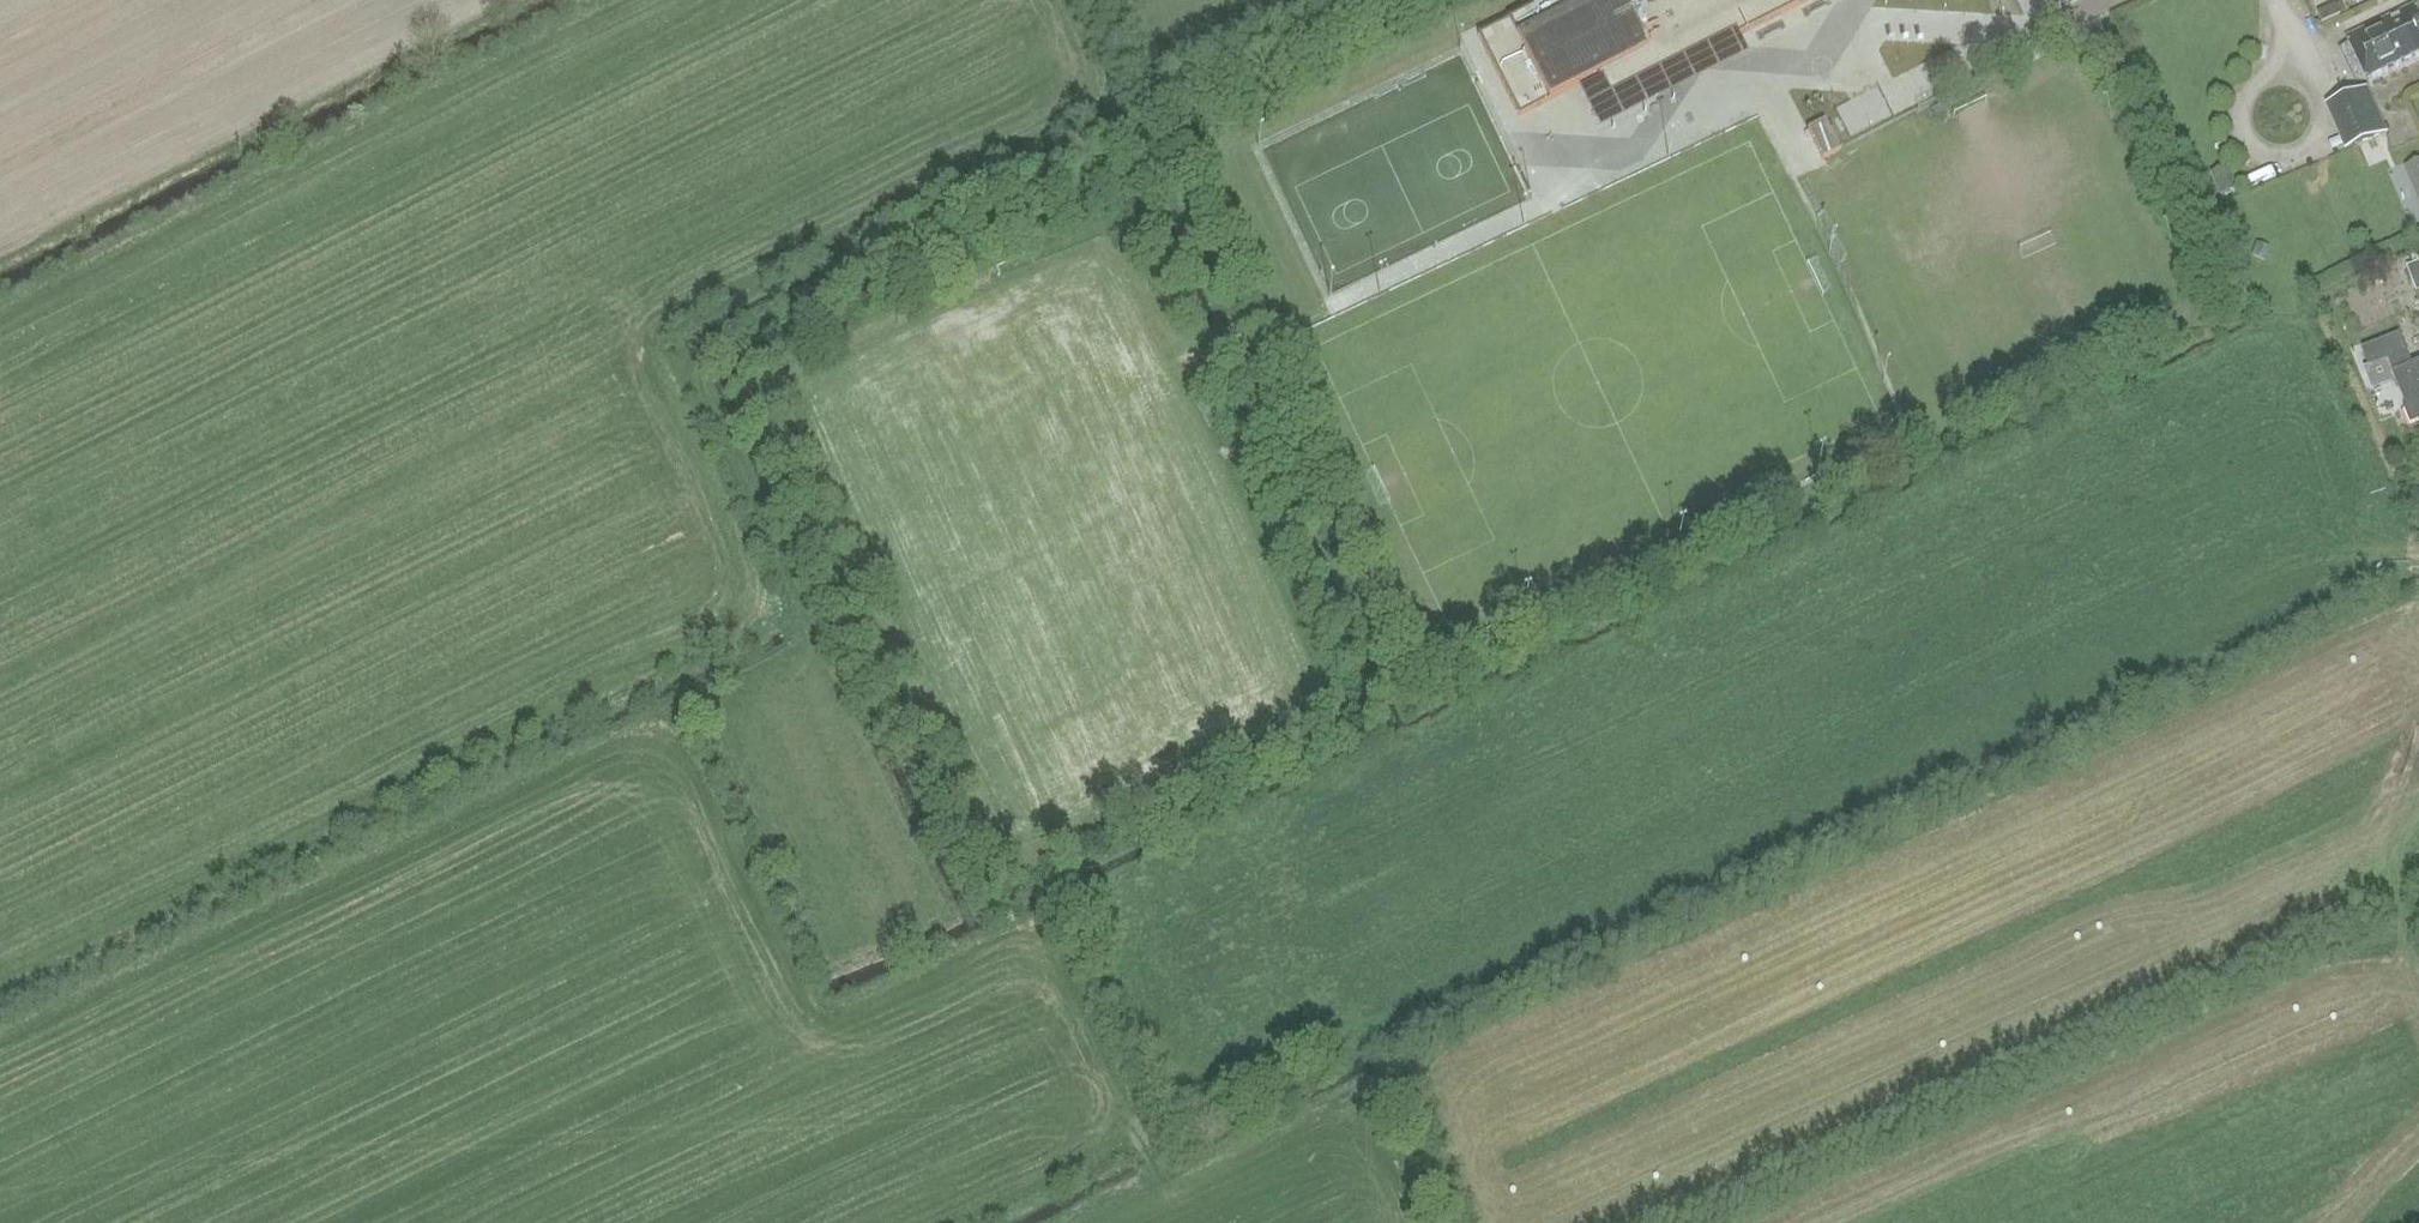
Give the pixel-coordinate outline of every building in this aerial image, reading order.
[(1478,35),(1520,116),(1597,77),(1610,102),(1809,0),(1547,0),(1478,35)] [(2322,24),(2341,16),(2336,5),(2318,13),(2322,24)] [(2338,50),(2352,81),(2365,75),(2369,83),(2418,59),(2418,11),(2416,5),(2347,38),(2350,44),(2338,50)] [(1959,52),(1962,58),(1971,53),(1968,46),(1959,52)] [(2338,102),(2356,144),(2358,148),(2385,137),(2366,90),(2340,101),(2338,102)] [(1826,121),(1810,129),(1825,159),(1841,150),(1826,121)] [(2418,198),(2418,162),(2406,168),(2418,198)] [(2225,168),(2212,174),(2221,195),(2234,190),(2225,168)] [(2271,248),(2258,244),(2254,257),(2267,261),(2271,248)] [(2411,282),(2415,293),(2418,292),(2418,279),(2411,282)] [(2413,364),(2400,333),(2362,348),(2370,366),(2388,359),(2408,409),(2406,410),(2412,424),(2418,421),(2418,362),(2413,364)]
